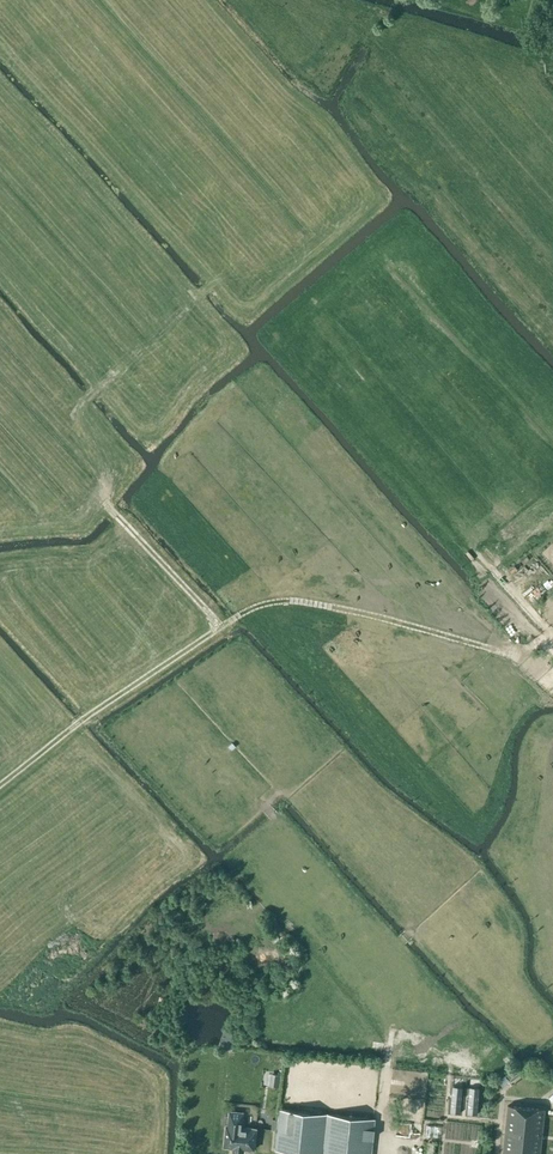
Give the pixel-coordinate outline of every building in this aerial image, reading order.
[(508,1070),(513,1077),(523,1070),(518,1063),(508,1070)] [(279,1086),(281,1075),(274,1074),(272,1085),(279,1086)] [(505,1102),(501,1153),(538,1153),(542,1104),(505,1102)] [(280,1103),(275,1149),(322,1153),(371,1153),(375,1113),(280,1103)] [(243,1112),(228,1110),(227,1125),(226,1125),(224,1146),(254,1149),(256,1128),(242,1126),(243,1112)]
